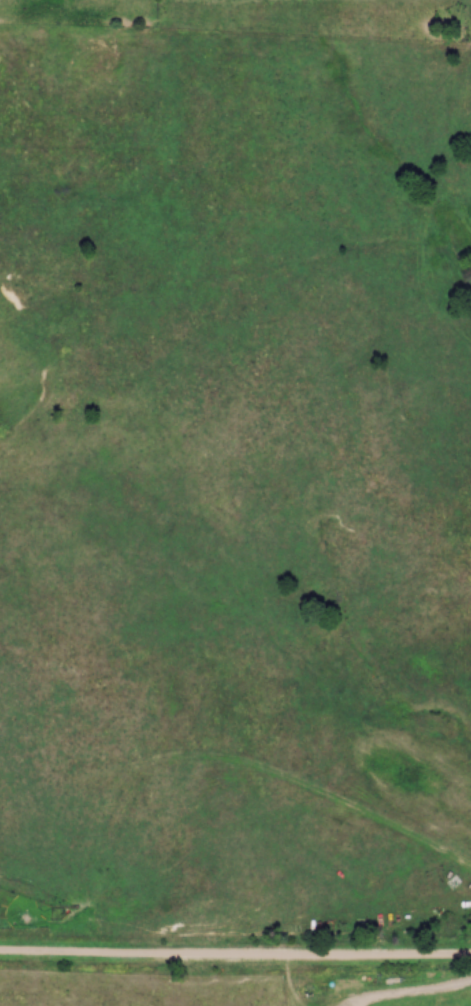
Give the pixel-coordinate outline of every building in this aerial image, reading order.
[(460,885),(457,876),(446,881),(450,889),(460,885)]
